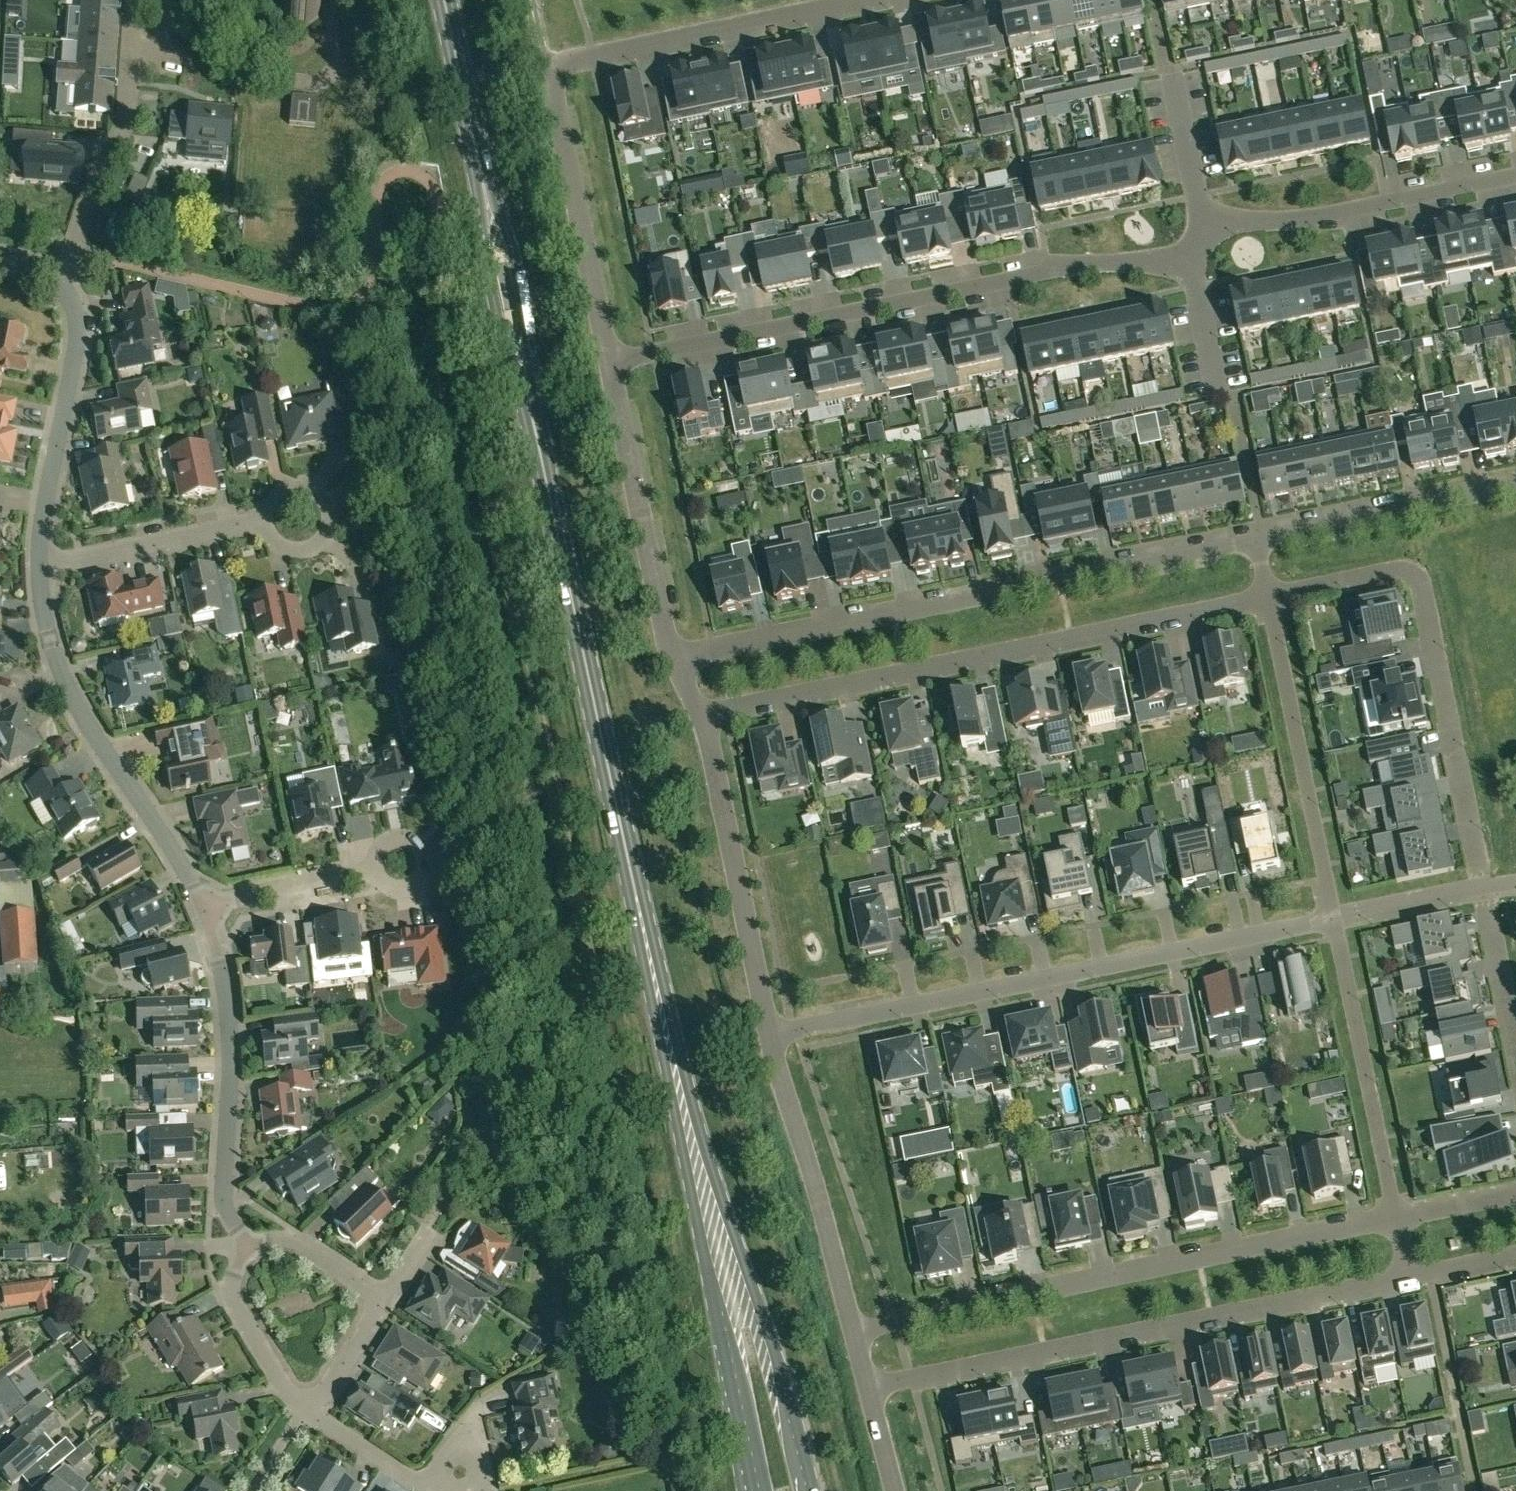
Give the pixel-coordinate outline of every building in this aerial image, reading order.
[(8,14),(28,15),(29,0),(8,0),(8,14)] [(56,86),(58,86),(77,87),(75,110),(110,112),(112,86),(115,86),(115,85),(114,85),(114,78),(115,78),(115,77),(113,76),(117,15),(120,15),(120,14),(119,14),(119,7),(121,7),(121,5),(118,5),(119,0),(83,0),(80,42),(80,43),(78,66),(57,65),(56,86)] [(225,10),(235,11),(236,0),(225,0),(225,10)] [(296,25),(299,25),(303,25),(306,25),(309,24),(312,22),(315,20),(317,17),(319,15),(320,11),(321,8),(321,5),(321,2),(320,0),(281,0),(281,2),(280,6),(281,9),(282,12),(283,15),(285,18),(287,20),(290,22),(293,24),(296,25)] [(1048,0),(1036,0),(1026,2),(1035,46),(1057,42),(1048,0)] [(1072,0),(1048,0),(1057,42),(1058,42),(1056,32),(1077,28),(1078,33),(1078,32),(1072,0)] [(1095,0),(1072,0),(1078,32),(1101,28),(1095,0)] [(1118,0),(1095,0),(1101,28),(1123,23),(1118,0)] [(1123,23),(1146,19),(1142,0),(1118,0),(1123,23)] [(1189,10),(1187,0),(1163,0),(1166,14),(1189,10)] [(1210,0),(1187,0),(1189,10),(1211,5),(1210,0)] [(1025,1),(1003,6),(1013,50),(1035,46),(1026,2),(1025,1)] [(966,14),(957,16),(968,66),(968,61),(1007,53),(1001,28),(989,30),(985,10),(966,14)] [(928,74),(968,66),(957,16),(930,22),(933,37),(921,39),(928,74)] [(1425,47),(1457,40),(1454,25),(1422,31),(1425,47)] [(881,33),(872,35),(881,79),(907,74),(912,98),(925,95),(920,71),(915,46),(903,48),(899,28),(881,32),(882,33),(881,33)] [(1287,32),(1288,40),(1300,38),(1299,30),(1287,32)] [(1276,43),(1288,40),(1287,32),(1275,35),(1276,43)] [(848,59),(837,62),(842,87),(860,84),(863,97),(884,93),(881,79),(872,35),(863,37),(862,36),(844,39),(848,59)] [(1389,42),(1391,55),(1415,50),(1412,36),(1389,42)] [(1341,47),(1339,37),(1324,40),(1326,50),(1341,47)] [(4,38),(2,88),(18,89),(21,38),(4,38)] [(1241,41),(1243,49),(1255,47),(1254,39),(1241,41)] [(1326,50),(1324,40),(1308,43),(1310,53),(1326,50)] [(1232,52),(1243,49),(1241,41),(1230,44),(1232,52)] [(828,61),(817,63),(814,45),(796,49),(796,51),(787,52),(796,96),(834,89),(828,61)] [(1292,47),(1277,50),(1279,60),(1294,57),(1292,47)] [(1197,50),(1199,58),(1211,56),(1209,48),(1197,50)] [(1187,61),(1199,58),(1197,50),(1185,53),(1187,61)] [(1261,54),(1263,64),(1279,60),(1277,50),(1261,54)] [(751,75),(757,102),(768,100),(768,102),(796,96),(787,52),(777,54),(777,53),(759,57),(762,72),(751,75)] [(1229,60),(1231,70),(1247,66),(1245,57),(1229,60)] [(1119,62),(1121,74),(1133,72),(1131,60),(1119,62)] [(1131,60),(1133,72),(1145,70),(1143,62),(1132,64),(1131,60)] [(1214,63),(1214,64),(1216,73),(1231,70),(1229,60),(1214,63)] [(732,82),(728,63),(710,67),(711,68),(701,70),(710,113),(711,113),(749,105),(744,79),(732,82)] [(692,72),(692,71),(674,74),(677,93),(666,96),(672,123),(712,115),(711,113),(710,113),(701,70),(692,72)] [(1099,71),(1087,73),(1088,81),(1100,79),(1099,71)] [(1515,111),(1515,101),(1511,79),(1510,72),(1500,74),(1502,86),(1500,87),(1501,90),(1479,95),(1489,144),(1512,139),(1506,113),(1515,111)] [(1075,76),(1076,84),(1088,81),(1087,73),(1075,76)] [(1044,90),(1042,82),(1041,78),(1023,82),(1025,94),(1044,90)] [(637,79),(618,82),(619,86),(615,87),(620,112),(617,113),(620,127),(623,126),(624,130),(640,126),(643,141),(667,136),(666,131),(661,109),(647,111),(641,81),(637,82),(637,79)] [(1054,80),(1042,82),(1044,90),(1056,88),(1054,80)] [(1115,83),(1117,94),(1131,90),(1129,80),(1115,83)] [(1367,82),(1370,100),(1371,100),(1382,98),(1384,97),(1380,80),(1367,82)] [(1117,94),(1115,83),(1098,87),(1100,97),(1117,94)] [(1067,93),(1069,104),(1085,100),(1083,90),(1067,93)] [(1482,145),(1489,144),(1479,95),(1468,97),(1467,90),(1442,95),(1448,121),(1460,119),(1466,149),(1468,148),(1468,152),(1483,149),(1482,145)] [(1069,104),(1067,93),(1052,97),(1054,107),(1069,104)] [(1423,109),(1408,112),(1417,154),(1439,150),(1433,124),(1446,122),(1441,97),(1422,100),(1423,109)] [(316,101),(290,98),(288,125),(313,128),(316,101)] [(1369,100),(1376,136),(1389,133),(1394,159),(1397,158),(1398,160),(1412,158),(1412,155),(1417,154),(1408,112),(1407,108),(1385,112),(1382,98),(1371,100),(1370,100),(1369,100)] [(1370,144),(1363,104),(1338,109),(1347,149),(1370,144)] [(1037,108),(1021,111),(1023,122),(1039,118),(1037,108)] [(1347,149),(1338,109),(1315,114),(1323,154),(1347,149)] [(169,134),(169,139),(188,141),(189,141),(188,150),(187,160),(205,161),(206,159),(207,142),(226,144),(228,116),(214,115),(214,112),(206,111),(200,111),(191,110),(190,117),(171,115),(169,134)] [(1299,159),(1323,154),(1315,114),(1291,119),(1299,159)] [(758,128),(755,115),(742,118),(744,131),(758,128)] [(1012,116),(1004,118),(1007,133),(1016,132),(1012,116)] [(1299,159),(1291,119),(1267,124),(1275,164),(1299,159)] [(1243,129),(1251,169),(1275,164),(1267,124),(1243,129)] [(1243,129),(1220,134),(1228,173),(1251,169),(1243,129)] [(13,132),(12,145),(28,146),(25,179),(44,181),(60,182),(79,184),(80,168),(81,164),(80,164),(81,148),(51,146),(52,135),(13,132)] [(1161,187),(1153,147),(1129,152),(1137,192),(1161,187)] [(1105,157),(1113,196),(1137,192),(1129,152),(1105,157)] [(807,155),(799,156),(803,176),(811,175),(807,155)] [(1089,201),(1113,196),(1105,157),(1081,162),(1089,201)] [(1057,167),(1065,206),(1089,201),(1081,162),(1057,167)] [(1065,206),(1057,167),(1033,172),(1042,211),(1065,206)] [(701,197),(698,181),(680,184),(684,200),(701,197)] [(1010,187),(988,192),(998,241),(1020,236),(1015,210),(1027,207),(1022,181),(1009,183),(1010,187)] [(975,245),(998,241),(988,192),(965,196),(965,192),(952,195),(958,222),(970,219),(975,245)] [(941,205),(919,210),(929,259),(952,254),(945,224),(958,222),(952,195),(940,198),(941,205)] [(906,264),(929,259),(919,210),(896,214),(896,211),(883,213),(889,240),(901,238),(906,264)] [(1505,269),(1515,267),(1515,259),(1515,253),(1515,212),(1506,214),(1512,240),(1500,242),(1505,269)] [(851,229),(850,229),(859,273),(882,269),(877,242),(889,240),(883,213),(871,216),(873,224),(851,229)] [(1459,223),(1468,263),(1490,258),(1493,271),(1505,269),(1500,242),(1488,245),(1482,219),(1459,223)] [(1431,261),(1436,287),(1449,285),(1445,267),(1468,263),(1459,223),(1437,228),(1443,258),(1431,261)] [(826,225),(813,228),(819,254),(831,252),(836,278),(859,273),(850,229),(851,229),(850,224),(827,229),(826,225)] [(780,243),(789,288),(812,283),(807,257),(819,254),(813,228),(800,230),(801,234),(778,239),(779,243),(780,243)] [(767,246),(766,237),(756,239),(755,235),(740,238),(747,269),(761,266),(767,292),(789,288),(780,243),(779,243),(767,246)] [(1393,241),(1390,241),(1390,242),(1398,281),(1421,276),(1425,290),(1436,287),(1431,261),(1417,263),(1412,238),(1408,239),(1407,236),(1392,239),(1393,241)] [(711,304),(720,302),(721,305),(735,302),(734,299),(737,298),(732,272),(747,269),(740,238),(725,241),(726,246),(716,248),(719,261),(703,264),(711,304)] [(1398,281),(1390,242),(1365,247),(1373,269),(1360,271),(1367,301),(1390,297),(1387,282),(1398,281)] [(653,293),(657,293),(661,314),(670,312),(671,316),(685,313),(684,309),(687,309),(682,282),(694,280),(689,253),(666,258),(669,271),(653,274),(654,279),(651,280),(653,293)] [(1336,315),(1360,310),(1352,270),(1328,275),(1336,315)] [(1303,280),(1312,320),(1336,315),(1328,275),(1303,280)] [(168,297),(171,285),(171,284),(167,283),(157,280),(157,281),(154,294),(168,297)] [(1288,325),(1312,320),(1303,280),(1279,285),(1288,325)] [(137,307),(139,316),(122,320),(126,339),(110,342),(116,371),(152,363),(149,347),(159,345),(152,313),(146,285),(123,290),(127,310),(137,307)] [(1288,325),(1279,285),(1255,290),(1263,330),(1288,325)] [(1239,335),(1263,330),(1255,290),(1232,295),(1239,335)] [(1167,308),(1143,313),(1151,352),(1174,347),(1167,308)] [(1119,318),(1127,357),(1151,352),(1143,313),(1119,318)] [(1119,318),(1095,322),(1103,362),(1127,357),(1119,318)] [(1095,322),(1071,327),(1079,367),(1103,362),(1095,322)] [(995,323),(973,328),(983,377),(1005,372),(1006,376),(1018,373),(1013,347),(1001,349),(995,323)] [(25,330),(0,325),(0,374),(2,375),(2,370),(26,375),(29,359),(20,357),(25,330)] [(1071,327),(1047,332),(1056,372),(1079,367),(1071,327)] [(1495,327),(1484,330),(1486,341),(1497,339),(1495,327)] [(955,358),(943,361),(948,388),(949,392),(972,388),(970,379),(983,377),(973,328),(950,332),(955,358)] [(1047,332),(1023,337),(1032,377),(1056,372),(1047,332)] [(1389,332),(1376,335),(1378,346),(1392,343),(1389,332)] [(902,338),(912,387),(935,383),(936,390),(948,388),(943,361),(931,363),(925,333),(902,338)] [(879,343),(885,369),(873,371),(878,398),(891,395),(890,392),(912,387),(902,338),(879,343)] [(878,398),(873,371),(860,374),(855,348),(832,352),(842,401),(865,397),(866,400),(878,398)] [(808,412),(821,409),(820,406),(842,401),(832,352),(810,357),(815,383),(803,386),(808,412)] [(1368,352),(1353,355),(1355,364),(1370,361),(1368,352)] [(1320,362),(1322,371),(1339,368),(1337,358),(1320,362)] [(808,412),(803,386),(791,388),(785,362),(763,367),(773,416),(794,411),(795,415),(808,412)] [(1320,362),(1306,364),(1308,374),(1322,371),(1320,362)] [(773,416),(763,367),(740,371),(745,398),(729,401),(736,436),(754,432),(753,427),(774,423),(773,416)] [(1291,368),(1275,371),(1276,381),(1293,378),(1291,368)] [(205,383),(202,369),(186,372),(189,386),(205,383)] [(1260,385),(1276,381),(1275,371),(1258,375),(1260,385)] [(1357,373),(1359,385),(1371,383),(1368,371),(1357,373)] [(1359,385),(1357,373),(1345,376),(1346,384),(1358,381),(1359,385)] [(720,403),(707,405),(702,379),(699,380),(698,376),(684,379),(685,383),(676,385),(680,406),(677,406),(679,420),(683,419),(684,424),(700,421),(702,434),(725,429),(720,403)] [(1312,382),(1314,390),(1315,398),(1327,396),(1324,380),(1312,382)] [(1312,382),(1311,382),(1295,386),(1299,405),(1314,402),(1312,382)] [(92,409),(93,416),(91,417),(90,419),(92,430),(94,432),(97,431),(99,441),(142,431),(139,418),(142,418),(141,415),(153,413),(146,384),(118,390),(121,403),(92,409)] [(1279,389),(1267,392),(1269,400),(1281,397),(1279,389)] [(1160,395),(1162,404),(1176,401),(1175,392),(1160,395)] [(1269,400),(1267,392),(1256,394),(1257,402),(1269,400)] [(1145,407),(1162,404),(1160,395),(1144,398),(1145,407)] [(337,437),(330,397),(281,408),(289,447),(337,437)] [(267,463),(264,446),(277,443),(268,399),(243,404),(247,424),(224,429),(227,445),(231,447),(236,470),(245,468),(249,471),(257,469),(259,465),(267,463)] [(10,463),(15,433),(2,431),(4,419),(11,420),(14,403),(0,401),(0,461),(10,463)] [(1112,405),(1114,414),(1129,411),(1127,402),(1112,405)] [(1483,455),(1506,450),(1498,411),(1476,415),(1473,402),(1460,405),(1466,431),(1478,429),(1483,455)] [(1202,405),(1203,413),(1215,411),(1213,403),(1202,405)] [(1112,405),(1097,408),(1099,418),(1114,414),(1112,405)] [(1203,413),(1202,405),(1190,408),(1191,416),(1203,413)] [(1452,421),(1428,425),(1436,465),(1444,463),(1445,467),(1458,464),(1457,461),(1459,460),(1454,435),(1466,432),(1460,405),(1449,407),(1452,421)] [(1498,411),(1506,450),(1515,448),(1515,407),(1498,411)] [(1064,414),(1066,424),(1082,421),(1080,411),(1064,414)] [(1157,414),(1160,430),(1172,428),(1169,412),(1157,414)] [(1051,427),(1066,424),(1064,414),(1049,417),(1051,427)] [(1138,435),(1148,433),(1160,430),(1157,414),(1145,417),(1135,419),(1138,435)] [(1414,470),(1436,465),(1428,425),(1406,430),(1403,417),(1390,419),(1396,446),(1408,443),(1414,470)] [(1112,423),(1115,439),(1129,437),(1125,421),(1112,423)] [(1112,423),(1100,426),(1104,442),(1115,439),(1112,423)] [(180,498),(196,495),(198,497),(200,494),(216,491),(210,466),(222,463),(215,426),(201,429),(204,445),(171,453),(180,498)] [(1369,433),(1378,477),(1401,472),(1392,428),(1369,433)] [(898,431),(886,433),(889,448),(901,445),(898,431)] [(1347,437),(1356,482),(1378,477),(1369,433),(1347,437)] [(1324,442),(1333,486),(1356,482),(1347,437),(1324,442)] [(1302,446),(1311,491),(1333,486),(1324,442),(1302,446)] [(124,463),(120,446),(96,451),(99,468),(80,472),(85,497),(87,496),(92,515),(128,507),(118,465),(124,463)] [(1279,451),(1289,495),(1311,491),(1302,446),(1279,451)] [(1279,451),(1257,456),(1266,500),(1289,495),(1279,451)] [(1237,460),(1214,465),(1223,509),(1246,504),(1237,460)] [(1223,509),(1214,465),(1191,469),(1200,513),(1223,509)] [(802,468),(791,470),(794,485),(805,483),(802,468)] [(1191,469),(1169,474),(1178,518),(1200,513),(1191,469)] [(1022,522),(1012,474),(991,479),(996,502),(978,506),(989,557),(992,556),(993,560),(1012,556),(1012,552),(1015,551),(1009,524),(1022,522)] [(1178,518),(1169,474),(1146,478),(1156,523),(1178,518)] [(1091,506),(1104,503),(1101,488),(1098,475),(1084,478),(1086,488),(1063,493),(1062,493),(1072,540),(1081,538),(1082,541),(1095,538),(1095,535),(1097,534),(1091,506)] [(1146,478),(1124,483),(1133,527),(1156,523),(1146,478)] [(1133,527),(1124,483),(1101,488),(1104,503),(1110,532),(1133,527)] [(1063,545),(1062,542),(1072,540),(1062,493),(1063,493),(1063,490),(1037,496),(1035,486),(1021,489),(1027,517),(1040,514),(1046,545),(1049,544),(1050,548),(1063,545)] [(964,561),(966,560),(961,533),(972,531),(966,502),(954,505),(956,516),(932,521),(941,566),(952,563),(952,567),(965,565),(964,561)] [(918,574),(930,572),(930,568),(941,566),(932,521),(907,527),(904,515),(892,517),(893,521),(898,545),(909,543),(915,571),(917,570),(918,574)] [(880,578),(892,576),(886,547),(898,545),(893,521),(881,524),(882,531),(857,536),(866,582),(880,579),(880,578)] [(809,593),(803,561),(816,559),(809,527),(784,532),(787,545),(768,549),(778,600),(799,597),(798,595),(809,593)] [(857,536),(832,541),(830,534),(816,537),(821,561),(835,558),(841,586),(852,584),(853,585),(866,582),(857,536)] [(742,608),(742,606),(752,604),(745,572),(756,569),(750,543),(732,547),(737,569),(713,574),(722,611),(723,611),(723,612),(742,608)] [(242,636),(230,580),(217,583),(213,567),(192,572),(193,576),(182,578),(191,619),(213,615),(217,634),(226,639),(242,636)] [(162,606),(157,582),(122,590),(119,579),(87,586),(96,625),(128,618),(127,614),(162,606)] [(280,651),(285,650),(305,645),(295,598),(282,601),(280,592),(249,599),(258,639),(276,635),(280,651)] [(368,603),(354,606),(351,593),(338,596),(335,599),(315,603),(319,622),(322,621),(328,644),(343,641),(346,654),(377,647),(368,603)] [(1400,614),(1402,614),(1398,596),(1394,596),(1394,594),(1345,604),(1348,617),(1349,617),(1348,615),(1362,613),(1368,645),(1355,648),(1355,646),(1354,646),(1355,648),(1341,651),(1344,668),(1383,660),(1380,644),(1392,642),(1405,639),(1400,614)] [(178,616),(164,619),(167,637),(182,634),(178,616)] [(181,649),(179,637),(156,641),(158,653),(181,649)] [(1235,639),(1207,645),(1212,672),(1199,675),(1205,703),(1219,700),(1217,689),(1244,684),(1242,671),(1247,670),(1244,654),(1238,655),(1235,639)] [(133,709),(134,707),(147,704),(141,678),(160,674),(154,647),(124,653),(127,667),(107,671),(109,685),(111,694),(115,693),(119,710),(125,709),(126,711),(133,709)] [(1146,658),(1141,659),(1150,704),(1167,700),(1169,713),(1197,707),(1188,665),(1172,669),(1169,653),(1164,654),(1163,650),(1145,654),(1146,658)] [(1322,675),(1338,672),(1336,664),(1321,668),(1322,675)] [(1357,669),(1361,688),(1364,688),(1367,700),(1376,698),(1382,729),(1424,721),(1416,682),(1402,684),(1401,678),(1381,682),(1378,665),(1357,669)] [(1095,668),(1076,672),(1085,717),(1113,712),(1115,722),(1131,719),(1124,683),(1113,685),(1109,683),(1107,670),(1096,672),(1095,668)] [(1330,675),(1317,678),(1320,693),(1333,691),(1330,675)] [(409,676),(387,680),(389,695),(412,691),(410,680),(409,676)] [(1018,687),(1008,689),(1016,727),(1026,725),(1027,729),(1044,726),(1048,743),(1052,742),(1055,758),(1077,753),(1065,698),(1050,701),(1045,678),(1018,684),(1018,687)] [(976,692),(953,697),(955,709),(951,710),(950,709),(949,710),(954,733),(955,732),(955,731),(959,730),(963,748),(1005,739),(1007,752),(1009,752),(1001,715),(989,717),(986,702),(985,702),(985,703),(979,705),(976,692)] [(275,703),(262,705),(266,722),(279,720),(275,703)] [(913,734),(907,706),(903,707),(883,711),(885,718),(880,718),(883,732),(887,732),(893,757),(909,754),(912,770),(917,769),(920,785),(942,780),(938,765),(940,764),(933,730),(913,734)] [(18,710),(5,717),(0,708),(0,756),(4,755),(9,764),(20,758),(22,760),(27,757),(29,752),(38,747),(18,710)] [(172,791),(210,783),(206,763),(220,760),(223,755),(221,747),(217,744),(211,719),(155,731),(158,746),(166,745),(169,761),(165,762),(172,791)] [(843,720),(814,726),(819,753),(816,753),(819,767),(822,767),(823,770),(838,766),(842,783),(872,776),(862,727),(845,730),(843,720)] [(753,738),(762,783),(779,780),(781,792),(809,786),(800,745),(784,748),(781,732),(776,733),(775,730),(757,734),(758,737),(753,738)] [(1266,733),(1253,735),(1256,750),(1269,748),(1266,733)] [(1436,779),(1431,756),(1420,758),(1416,735),(1366,745),(1370,764),(1390,760),(1395,786),(1396,788),(1415,784),(1436,779)] [(416,747),(406,749),(409,762),(419,760),(416,747)] [(360,769),(353,771),(340,773),(344,795),(363,792),(366,806),(380,803),(382,809),(402,805),(400,799),(415,796),(408,764),(407,765),(404,748),(380,753),(383,770),(361,774),(360,769)] [(311,774),(314,790),(289,795),(298,837),(333,829),(326,800),(340,797),(334,769),(311,774)] [(41,798),(65,840),(99,820),(78,783),(65,791),(53,771),(26,786),(35,801),(41,798)] [(1038,774),(1017,778),(1021,797),(1042,793),(1038,774)] [(1415,784),(1396,788),(1395,786),(1363,792),(1367,812),(1394,806),(1399,833),(1400,834),(1424,829),(1445,825),(1440,798),(1427,801),(1426,794),(1417,795),(1415,784)] [(235,794),(196,802),(199,820),(203,820),(210,853),(247,846),(239,809),(260,805),(257,790),(236,794),(235,794)] [(949,802),(939,796),(930,809),(941,816),(949,802)] [(880,800),(865,803),(870,829),(885,826),(880,800)] [(1158,824),(1154,807),(1142,810),(1145,826),(1158,824)] [(1085,808),(1068,811),(1070,826),(1088,823),(1085,808)] [(1248,849),(1253,872),(1281,867),(1272,826),(1270,826),(1268,814),(1231,822),(1237,851),(1248,849)] [(1193,838),(1175,842),(1184,887),(1197,884),(1197,887),(1209,885),(1208,881),(1220,879),(1220,880),(1221,880),(1217,857),(1232,853),(1227,826),(1211,829),(1208,815),(1207,815),(1209,827),(1192,831),(1193,838)] [(1373,838),(1377,857),(1404,852),(1410,879),(1454,870),(1449,844),(1436,847),(1435,839),(1427,841),(1424,829),(1400,834),(1399,833),(1373,838)] [(889,832),(868,836),(871,852),(892,848),(889,832)] [(1118,882),(1119,882),(1120,882),(1123,899),(1154,893),(1148,863),(1162,861),(1156,832),(1141,835),(1144,851),(1114,857),(1115,862),(1108,863),(1112,883),(1118,882)] [(1059,840),(1063,857),(1045,861),(1050,882),(1043,883),(1049,914),(1083,907),(1081,897),(1094,895),(1081,835),(1059,840)] [(101,890),(140,869),(126,844),(87,866),(101,890)] [(995,886),(995,888),(982,890),(990,926),(1026,919),(1024,909),(1037,906),(1026,856),(1006,860),(1008,873),(1005,873),(1003,874),(1001,875),(999,876),(998,877),(997,878),(996,880),(995,882),(995,884),(995,886)] [(81,871),(74,858),(53,870),(60,882),(81,871)] [(959,927),(954,902),(968,899),(961,863),(945,866),(949,887),(908,896),(912,915),(920,913),(925,940),(946,935),(945,930),(959,927)] [(0,867),(0,894),(1,916),(34,914),(32,883),(22,885),(20,866),(0,867)] [(896,883),(892,884),(879,887),(882,901),(878,902),(851,908),(852,912),(847,913),(850,927),(855,926),(860,953),(865,952),(866,955),(888,951),(887,948),(892,947),(886,917),(898,914),(898,912),(901,911),(896,883)] [(109,904),(120,927),(133,922),(140,936),(157,927),(159,932),(175,923),(167,906),(163,909),(150,884),(109,904)] [(8,1017),(7,989),(39,986),(34,914),(1,916),(5,972),(0,973),(0,1017),(8,1017)] [(1422,943),(1427,969),(1428,971),(1452,966),(1473,961),(1468,936),(1455,938),(1451,917),(1391,929),(1395,949),(1422,943)] [(356,918),(314,923),(319,964),(360,960),(358,940),(361,940),(360,927),(357,927),(356,918)] [(69,922),(58,928),(63,939),(75,933),(69,922)] [(443,982),(436,930),(399,935),(399,939),(382,941),(383,948),(381,950),(381,958),(385,961),(385,971),(416,968),(417,975),(418,985),(443,982)] [(250,942),(252,962),(267,960),(269,974),(284,972),(286,988),(310,985),(305,948),(293,950),(291,931),(264,934),(265,940),(250,942)] [(116,952),(120,968),(139,968),(147,967),(148,970),(144,972),(142,975),(141,980),(142,984),(145,987),(149,989),(153,989),(153,990),(189,981),(182,952),(167,956),(163,941),(116,952)] [(1281,969),(1279,969),(1289,1016),(1319,1010),(1310,963),(1286,968),(1287,970),(1282,971),(1281,969)] [(1428,971),(1427,969),(1401,974),(1405,994),(1431,988),(1437,1016),(1473,1009),(1482,1007),(1477,980),(1464,983),(1463,976),(1454,978),(1452,966),(1428,971)] [(1207,999),(1210,998),(1212,1007),(1206,1008),(1212,1039),(1242,1033),(1244,1046),(1268,1041),(1260,1001),(1245,1004),(1240,977),(1222,981),(1221,977),(1203,981),(1207,999)] [(1278,996),(1276,985),(1260,988),(1263,999),(1278,996)] [(1396,1023),(1389,988),(1374,991),(1381,1026),(1396,1023)] [(1141,1028),(1147,1027),(1152,1052),(1177,1047),(1178,1055),(1199,1051),(1192,1019),(1180,1021),(1177,1006),(1172,1007),(1171,1000),(1165,1001),(1164,993),(1135,999),(1141,1028)] [(185,1001),(137,1002),(137,1029),(154,1029),(154,1048),(196,1047),(195,1035),(199,1031),(195,1026),(195,1015),(185,1015),(185,1001)] [(1107,1067),(1104,1051),(1119,1048),(1111,1008),(1099,1010),(1098,1007),(1081,1011),(1084,1023),(1070,1026),(1080,1073),(1107,1067)] [(1446,1061),(1492,1052),(1485,1021),(1476,1023),(1473,1009),(1437,1016),(1446,1061)] [(308,1073),(306,1062),(304,1042),(318,1040),(315,1015),(274,1020),(276,1033),(262,1035),(266,1067),(290,1064),(292,1075),(308,1073)] [(1055,1072),(1074,1069),(1067,1034),(1055,1037),(1051,1016),(1030,1021),(1029,1015),(1005,1020),(1010,1044),(1014,1043),(1018,1062),(1052,1055),(1055,1072)] [(1396,1040),(1393,1025),(1381,1027),(1385,1043),(1396,1040)] [(989,1060),(982,1030),(945,1038),(953,1075),(972,1071),(976,1089),(992,1086),(995,1096),(1011,1092),(1004,1057),(989,1060)] [(925,1068),(920,1043),(907,1046),(907,1045),(894,1048),(881,1051),(884,1067),(880,1068),(883,1084),(887,1083),(888,1086),(926,1079),(929,1096),(944,1093),(939,1065),(925,1068)] [(187,1057),(137,1060),(138,1087),(153,1086),(154,1107),(156,1107),(156,1115),(170,1115),(169,1106),(196,1105),(195,1096),(199,1093),(198,1084),(195,1082),(194,1073),(188,1073),(187,1057)] [(1443,1105),(1445,1117),(1503,1105),(1494,1062),(1447,1072),(1453,1103),(1443,1105)] [(1277,1072),(1266,1074),(1268,1089),(1279,1087),(1277,1072)] [(281,1077),(282,1091),(261,1093),(266,1135),(299,1131),(294,1092),(313,1090),(311,1073),(281,1077)] [(1344,1078),(1332,1080),(1335,1094),(1347,1092),(1344,1078)] [(1167,1093),(1149,1097),(1152,1112),(1170,1109),(1167,1093)] [(1101,1121),(1098,1108),(1085,1111),(1087,1124),(1101,1121)] [(1456,1151),(1446,1153),(1443,1153),(1444,1155),(1449,1179),(1449,1181),(1461,1178),(1515,1167),(1510,1140),(1491,1144),(1490,1139),(1486,1120),(1500,1118),(1500,1119),(1501,1118),(1501,1116),(1486,1119),(1431,1130),(1435,1150),(1455,1147),(1456,1151)] [(193,1161),(191,1129),(158,1130),(157,1117),(126,1118),(127,1132),(149,1132),(151,1166),(176,1165),(175,1161),(193,1161)] [(940,1153),(953,1151),(948,1130),(936,1132),(940,1153)] [(1087,1142),(1085,1130),(1072,1132),(1074,1145),(1087,1142)] [(1306,1154),(1315,1199),(1344,1193),(1338,1166),(1351,1163),(1346,1138),(1323,1143),(1325,1150),(1306,1154)] [(335,1164),(319,1140),(267,1174),(283,1198),(289,1194),(298,1207),(335,1183),(331,1177),(335,1164)] [(1253,1165),(1262,1209),(1286,1204),(1280,1175),(1292,1173),(1287,1149),(1265,1154),(1267,1163),(1253,1165)] [(896,1181),(907,1179),(904,1165),(893,1167),(896,1181)] [(1205,1225),(1204,1221),(1218,1218),(1214,1198),(1235,1194),(1229,1167),(1215,1170),(1216,1173),(1209,1175),(1209,1173),(1177,1180),(1187,1229),(1205,1225)] [(352,1241),(356,1245),(390,1212),(369,1190),(377,1181),(365,1169),(338,1196),(349,1207),(334,1222),(338,1227),(338,1233),(341,1238),(346,1241),(352,1241)] [(1143,1175),(1145,1186),(1112,1193),(1121,1238),(1125,1238),(1126,1241),(1144,1238),(1143,1234),(1147,1233),(1146,1227),(1159,1224),(1154,1200),(1168,1197),(1163,1171),(1143,1175)] [(189,1222),(188,1189),(157,1191),(157,1177),(128,1178),(129,1193),(145,1193),(146,1227),(173,1226),(173,1222),(189,1222)] [(1057,1252),(1092,1245),(1088,1228),(1102,1225),(1097,1197),(1082,1200),(1082,1198),(1053,1204),(1053,1207),(1042,1209),(1046,1228),(1052,1227),(1057,1252)] [(1018,1260),(1017,1253),(1031,1251),(1029,1245),(1042,1242),(1035,1205),(1007,1211),(1009,1221),(978,1227),(983,1249),(992,1247),(996,1264),(1018,1260)] [(962,1271),(960,1260),(973,1257),(966,1221),(943,1225),(944,1230),(919,1235),(922,1251),(924,1262),(928,1278),(950,1274),(961,1272),(961,1271),(962,1271)] [(500,1293),(489,1279),(500,1262),(521,1266),(522,1251),(508,1249),(469,1224),(458,1234),(455,1247),(465,1250),(452,1270),(483,1289),(491,1295),(494,1295),(498,1294),(500,1293)] [(149,1306),(172,1305),(171,1284),(180,1284),(179,1256),(173,1256),(172,1240),(125,1242),(126,1259),(129,1259),(129,1268),(132,1271),(140,1271),(141,1283),(149,1283),(149,1306)] [(51,1261),(66,1260),(70,1245),(70,1243),(50,1244),(50,1245),(42,1245),(42,1258),(51,1257),(51,1261)] [(4,1261),(26,1259),(25,1246),(3,1247),(4,1261)] [(408,1312),(441,1332),(453,1313),(473,1325),(488,1302),(444,1273),(436,1284),(429,1279),(408,1312)] [(52,1283),(3,1289),(7,1309),(38,1306),(40,1315),(58,1312),(52,1283)] [(1504,1308),(1507,1321),(1494,1323),(1498,1339),(1515,1335),(1515,1305),(1504,1308)] [(1427,1307),(1404,1312),(1404,1313),(1409,1340),(1396,1342),(1401,1366),(1414,1363),(1413,1359),(1437,1355),(1427,1307)] [(171,1368),(179,1368),(190,1386),(221,1368),(205,1340),(206,1338),(194,1319),(184,1325),(176,1312),(147,1329),(155,1343),(156,1343),(171,1368)] [(1369,1358),(1394,1353),(1387,1316),(1361,1322),(1366,1343),(1352,1345),(1357,1371),(1371,1368),(1369,1358)] [(1308,1333),(1316,1369),(1341,1364),(1343,1374),(1357,1371),(1352,1345),(1338,1348),(1334,1327),(1308,1333)] [(1300,1334),(1299,1330),(1284,1333),(1291,1365),(1279,1368),(1284,1391),(1296,1389),(1295,1386),(1318,1381),(1308,1332),(1300,1334)] [(424,1389),(442,1361),(395,1331),(385,1347),(382,1348),(379,1352),(379,1356),(377,1359),(395,1370),(389,1380),(399,1387),(405,1377),(424,1389)] [(1261,1342),(1260,1338),(1245,1341),(1251,1373),(1240,1376),(1244,1399),(1256,1397),(1255,1391),(1278,1387),(1268,1340),(1261,1342)] [(82,1343),(72,1351),(81,1364),(91,1356),(82,1343)] [(1503,1348),(1509,1373),(1515,1372),(1515,1345),(1503,1348)] [(1202,1350),(1205,1364),(1209,1383),(1197,1386),(1203,1412),(1216,1409),(1214,1398),(1239,1393),(1238,1385),(1230,1349),(1220,1351),(1219,1347),(1202,1350)] [(4,1382),(32,1361),(24,1349),(0,1367),(0,1385),(4,1382)] [(1184,1409),(1196,1407),(1191,1383),(1179,1386),(1174,1360),(1150,1365),(1158,1407),(1182,1402),(1184,1409)] [(1158,1407),(1150,1365),(1125,1370),(1131,1396),(1119,1398),(1124,1422),(1136,1419),(1134,1412),(1158,1407)] [(1103,1387),(1101,1375),(1074,1381),(1084,1429),(1122,1422),(1117,1398),(1106,1400),(1103,1387)] [(555,1409),(559,1408),(552,1376),(511,1385),(514,1399),(516,1398),(519,1410),(512,1411),(523,1463),(556,1456),(549,1423),(558,1421),(555,1409)] [(1048,1386),(1053,1411),(1039,1414),(1044,1438),(1084,1429),(1074,1381),(1048,1386)] [(360,1386),(346,1407),(378,1429),(387,1415),(407,1428),(420,1408),(393,1390),(384,1402),(360,1386)] [(222,1392),(209,1395),(177,1401),(180,1421),(193,1418),(197,1440),(211,1437),(215,1457),(236,1452),(232,1433),(236,1432),(231,1407),(225,1408),(222,1392)] [(996,1446),(1020,1441),(1022,1447),(1039,1443),(1034,1417),(1018,1420),(1012,1393),(987,1399),(996,1446)] [(26,1424),(45,1410),(53,1404),(45,1394),(18,1413),(26,1424)] [(982,1400),(981,1396),(965,1399),(966,1403),(961,1404),(968,1438),(952,1441),(957,1465),(974,1461),(972,1451),(996,1446),(987,1399),(982,1400)] [(1368,1419),(1365,1407),(1354,1409),(1359,1432),(1370,1429),(1368,1423),(1368,1419)] [(24,1427),(8,1441),(15,1449),(0,1462),(0,1473),(12,1486),(36,1465),(42,1460),(56,1449),(47,1439),(61,1427),(50,1416),(45,1410),(26,1424),(24,1427)] [(1468,1414),(1473,1435),(1486,1432),(1482,1411),(1468,1414)] [(1382,1416),(1368,1419),(1368,1423),(1370,1429),(1384,1426),(1382,1416)] [(1438,1423),(1426,1425),(1428,1436),(1440,1434),(1438,1423)] [(1428,1436),(1426,1425),(1414,1427),(1415,1438),(1428,1436)] [(136,1434),(128,1428),(121,1437),(129,1444),(136,1434)] [(1288,1431),(1266,1436),(1269,1449),(1291,1445),(1288,1431)] [(1382,1435),(1383,1445),(1396,1443),(1394,1432),(1382,1435)] [(1251,1451),(1248,1433),(1229,1438),(1232,1455),(1251,1451)] [(1383,1445),(1382,1435),(1369,1437),(1371,1447),(1383,1445)] [(63,1460),(75,1451),(67,1440),(56,1449),(42,1460),(50,1471),(63,1460)] [(1336,1444),(1339,1455),(1351,1452),(1348,1441),(1336,1444)] [(1336,1444),(1324,1446),(1327,1457),(1339,1455),(1336,1444)] [(1292,1453),(1294,1463),(1305,1461),(1303,1450),(1292,1453)] [(75,1451),(63,1460),(74,1469),(84,1461),(75,1451)] [(1257,1453),(1246,1455),(1247,1465),(1259,1463),(1257,1453)] [(1294,1463),(1292,1453),(1280,1455),(1282,1466),(1294,1463)] [(1247,1465),(1246,1455),(1234,1457),(1236,1467),(1247,1465)] [(345,1479),(347,1476),(320,1459),(309,1477),(305,1475),(296,1489),(299,1490),(359,1490),(361,1489),(345,1479)] [(1434,1465),(1440,1490),(1463,1490),(1457,1460),(1434,1465)] [(1096,1484),(1134,1476),(1131,1461),(1093,1469),(1096,1484)] [(1416,1490),(1440,1490),(1434,1465),(1433,1465),(1435,1473),(1414,1477),(1413,1474),(1416,1490)] [(89,1487),(64,1467),(48,1480),(50,1482),(39,1490),(85,1490),(89,1487)] [(1482,1474),(1486,1490),(1502,1490),(1497,1471),(1482,1474)] [(1389,1474),(1367,1478),(1366,1475),(1369,1490),(1393,1490),(1389,1474)] [(1389,1474),(1393,1490),(1416,1490),(1413,1474),(1391,1478),(1390,1474),(1389,1474)] [(1366,1475),(1343,1480),(1346,1490),(1369,1490),(1366,1475)] [(1322,1490),(1346,1490),(1343,1480),(1343,1483),(1322,1487),(1322,1485),(1321,1485),(1322,1490)]
